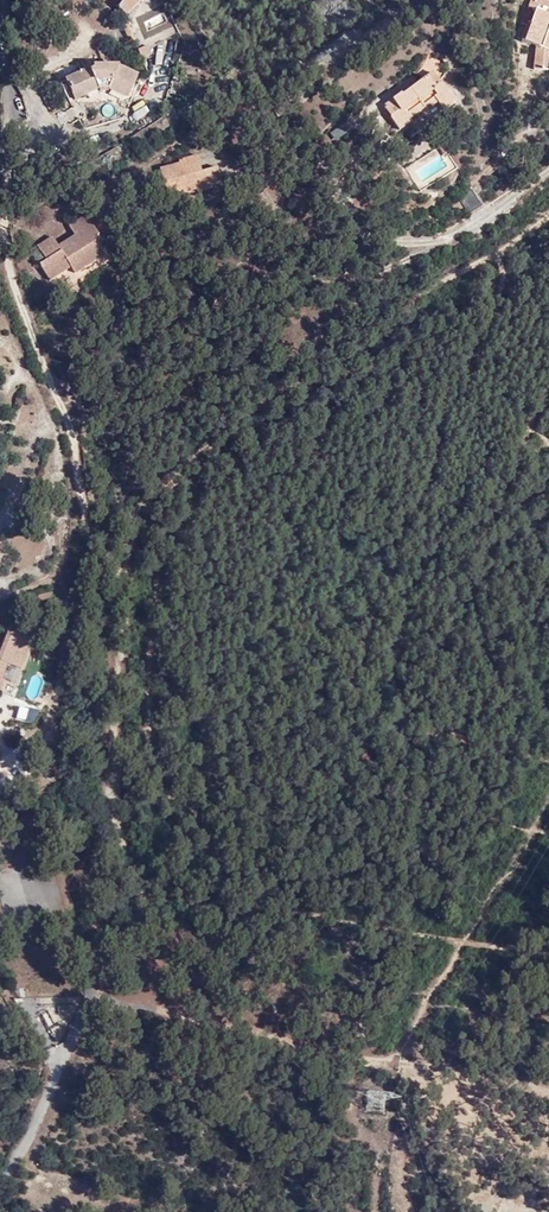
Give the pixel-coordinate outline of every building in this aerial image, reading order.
[(115,10),(123,20),(144,0),(126,0),(115,10)] [(545,16),(538,13),(542,3),(535,0),(529,0),(525,12),(534,15),(522,45),(535,50),(531,72),(548,74),(548,66),(548,54),(546,52),(548,43),(548,40),(544,38),(548,25),(542,23),(545,16)] [(142,60),(152,56),(149,46),(138,51),(142,60)] [(115,67),(93,67),(92,73),(82,77),(82,74),(65,83),(71,96),(82,93),(84,99),(94,95),(94,92),(100,90),(126,101),(137,78),(115,67)] [(434,78),(383,112),(400,135),(417,126),(415,122),(424,116),(421,111),(433,104),(443,117),(456,109),(434,78)] [(334,140),(350,131),(345,123),(329,131),(334,140)] [(196,141),(177,147),(177,150),(160,156),(169,184),(197,175),(199,179),(223,170),(216,155),(203,159),(196,141)] [(468,194),(456,203),(466,218),(478,211),(468,194)] [(87,213),(69,225),(75,234),(58,244),(52,236),(37,244),(46,260),(38,264),(49,282),(72,268),(75,274),(104,255),(95,238),(99,235),(87,213)] [(2,693),(11,666),(21,635),(8,630),(0,650),(0,692),(2,693)]
